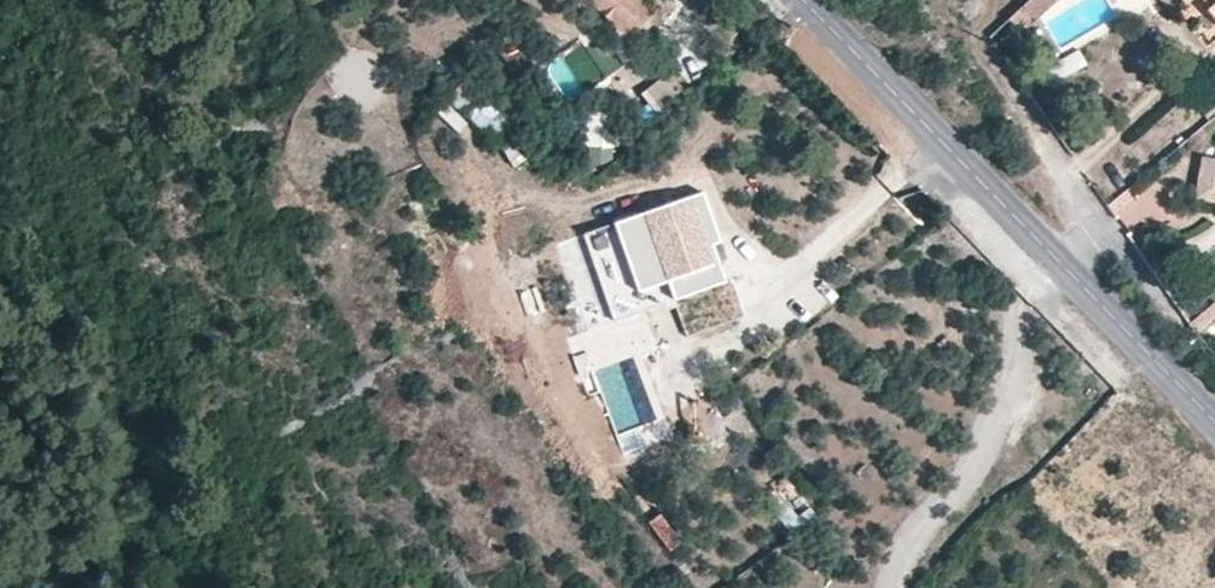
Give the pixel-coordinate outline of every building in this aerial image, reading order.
[(630,38),(656,13),(643,0),(591,0),(630,38)] [(1025,7),(1040,22),(1062,0),(1033,0),(1025,7)] [(1209,8),(1206,10),(1214,20),(1214,0),(1202,0),(1209,8)] [(664,112),(685,88),(666,72),(645,96),(664,112)] [(481,89),(465,77),(445,102),(462,114),(481,89)] [(505,113),(487,93),(463,113),(478,128),(489,143),(499,135),(503,137),(509,131),(512,125),(511,120),(505,113)] [(528,155),(519,141),(513,133),(498,144),(508,159),(515,170),(529,186),(546,176),(528,155)] [(1205,156),(1196,198),(1214,202),(1214,159),(1205,156)] [(720,242),(703,196),(641,218),(664,281),(671,303),(728,283),(721,266),(719,266),(712,245),(720,242)] [(664,281),(641,218),(616,226),(639,290),(664,281)] [(796,516),(782,500),(770,509),(793,537),(818,516),(810,506),(796,516)]
